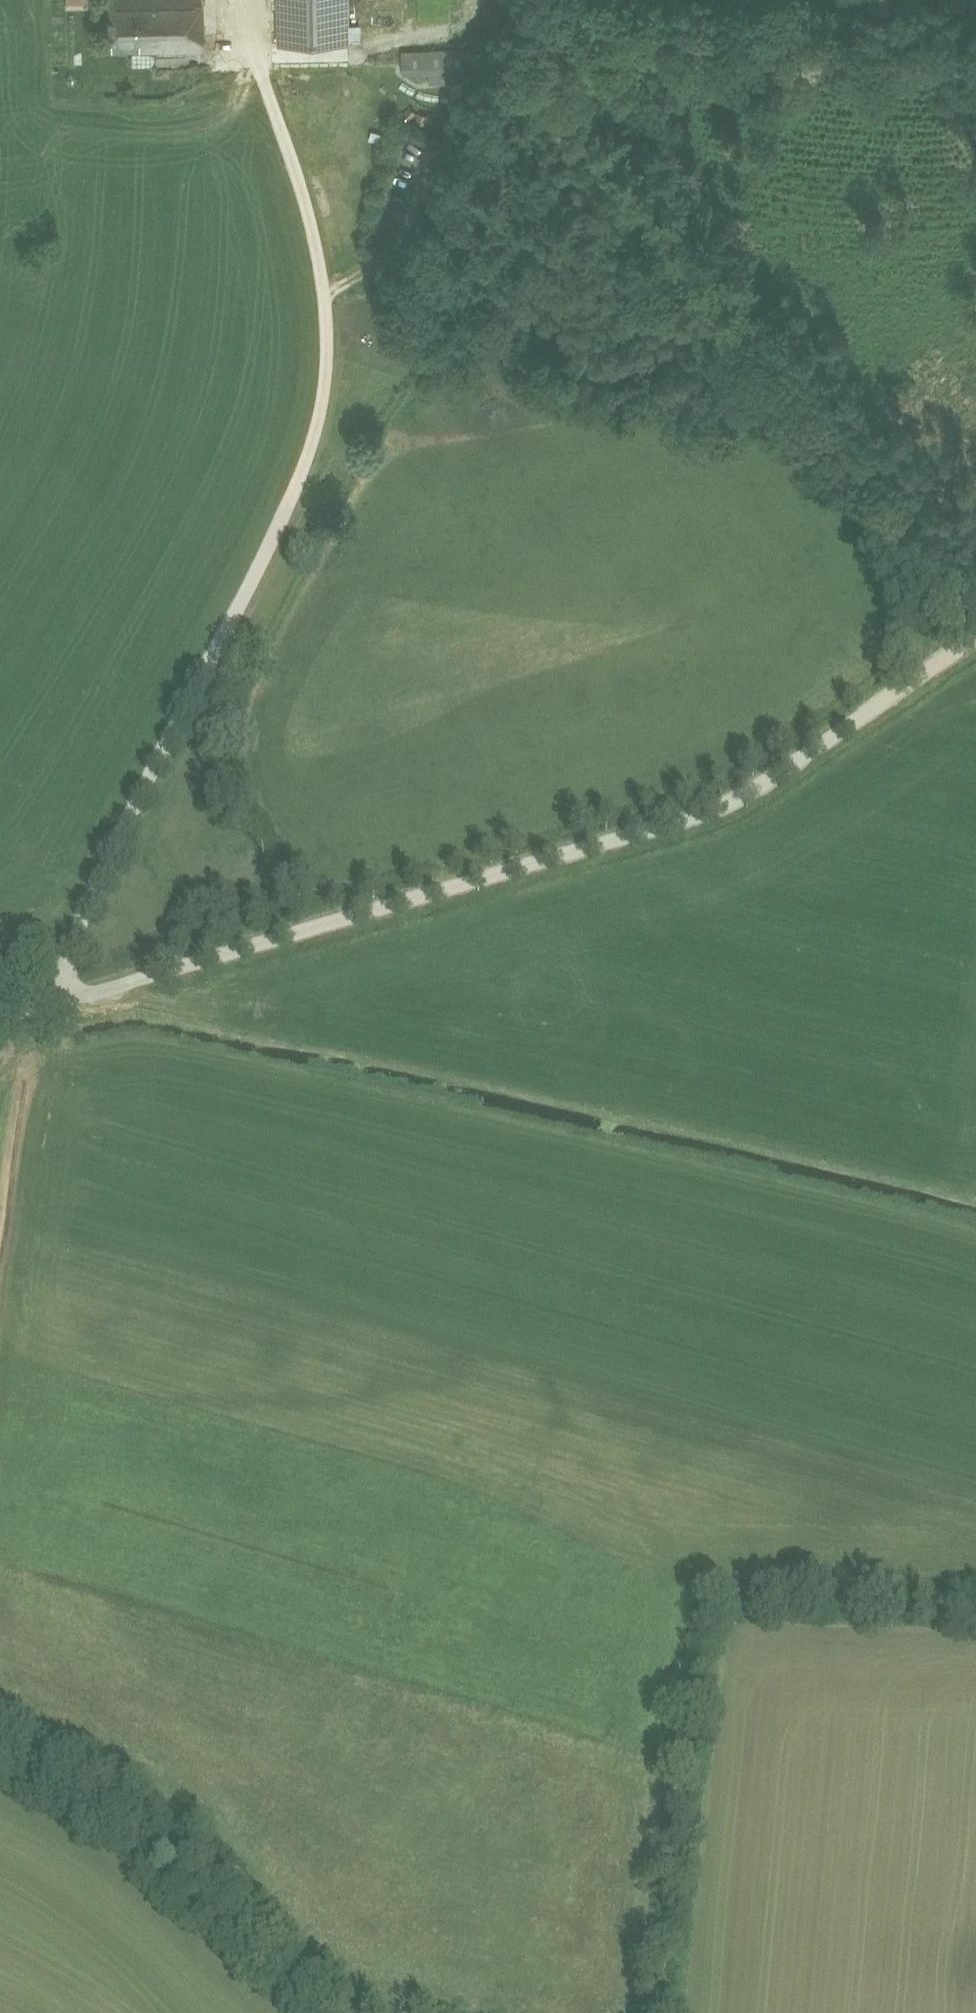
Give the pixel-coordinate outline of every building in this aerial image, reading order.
[(205,53),(205,0),(111,0),(110,52),(205,53)] [(279,45),(351,42),(349,0),(277,0),(279,45)] [(454,48),(420,50),(421,73),(455,71),(454,48)] [(466,897),(466,886),(448,887),(449,897),(466,897)]
